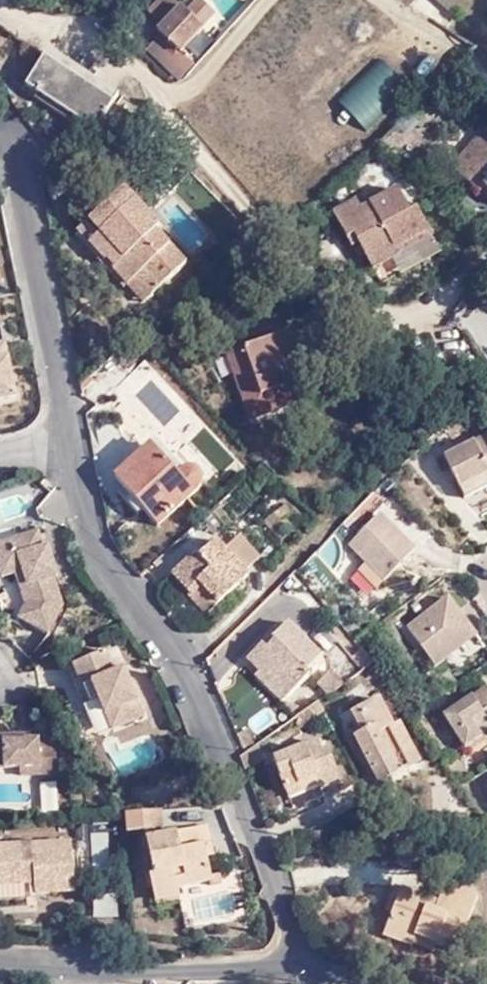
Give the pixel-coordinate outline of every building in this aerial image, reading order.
[(186,6),(179,0),(165,0),(153,13),(168,26),(186,6)] [(186,6),(168,26),(165,30),(168,33),(154,49),(188,77),(202,63),(189,50),(221,14),(205,0),(203,0),(192,12),(186,6)] [(418,1),(443,20),(451,10),(438,0),(418,0),(418,1)] [(461,3),(458,0),(442,0),(454,11),(461,3)] [(51,51),(46,58),(115,103),(119,96),(51,51)] [(339,101),(368,126),(408,79),(379,54),(339,101)] [(115,103),(46,58),(28,86),(96,131),(115,103)] [(486,145),(486,133),(483,129),(448,171),(452,175),(474,148),(481,152),(486,145)] [(481,152),(474,148),(452,175),(475,193),(479,187),(486,193),(486,145),(481,152)] [(145,161),(141,157),(130,168),(135,173),(145,161)] [(486,196),(486,193),(479,187),(475,193),(484,199),(486,196)] [(355,234),(360,243),(375,268),(398,255),(395,250),(428,231),(414,208),(410,211),(396,189),(360,209),(356,202),(336,214),(348,238),(355,234)] [(124,190),(83,227),(95,238),(88,244),(127,287),(131,283),(146,300),(186,264),(156,232),(159,228),(124,190)] [(95,238),(83,227),(77,232),(88,244),(95,238)] [(395,250),(398,255),(431,237),(428,231),(395,250)] [(353,247),(360,243),(355,234),(348,238),(353,247)] [(431,237),(398,255),(406,270),(439,251),(431,237)] [(286,338),(273,343),(286,377),(299,372),(286,338)] [(286,377),(273,343),(228,360),(253,423),(298,406),(290,388),(285,390),(281,379),(286,377)] [(1,353),(0,353),(0,401),(12,399),(1,353)] [(145,395),(164,417),(182,401),(163,379),(145,395)] [(486,483),(486,433),(486,432),(443,453),(449,466),(463,494),(486,483)] [(185,474),(183,476),(177,481),(163,467),(148,452),(112,484),(155,530),(199,488),(198,481),(195,477),(192,474),(185,474)] [(441,469),(449,466),(443,453),(435,457),(441,469)] [(177,481),(183,476),(170,461),(163,467),(177,481)] [(35,516),(32,490),(0,494),(0,520),(35,516)] [(352,542),(368,559),(387,579),(417,549),(382,513),(352,542)] [(350,516),(344,523),(352,532),(359,527),(350,516)] [(13,578),(21,575),(30,600),(24,611),(18,623),(48,637),(62,608),(53,582),(49,569),(52,568),(46,550),(41,550),(36,536),(0,548),(0,580),(1,582),(13,578)] [(171,577),(192,600),(203,592),(218,608),(250,579),(246,574),(260,561),(240,539),(225,553),(217,544),(200,560),(197,558),(191,558),(171,577)] [(387,579),(368,559),(363,565),(381,584),(387,579)] [(21,575),(13,578),(24,611),(30,600),(21,575)] [(203,592),(192,600),(208,618),(218,608),(203,592)] [(463,615),(456,607),(447,595),(407,626),(436,662),(452,651),(476,632),(463,615)] [(461,603),(456,607),(463,615),(467,611),(461,603)] [(248,660),(261,673),(265,669),(291,696),(311,677),(307,673),(322,658),(289,625),(264,648),(262,646),(248,660)] [(476,632),(452,651),(457,658),(482,639),(476,632)] [(140,718),(119,673),(111,676),(106,665),(101,654),(70,668),(80,691),(90,686),(97,702),(110,732),(140,718)] [(111,676),(119,673),(114,662),(106,665),(111,676)] [(62,671),(73,694),(80,691),(70,668),(62,671)] [(265,669),(261,673),(255,678),(282,705),(291,696),(265,669)] [(317,687),(328,697),(344,686),(330,673),(317,687)] [(88,706),(97,702),(90,686),(80,691),(88,706)] [(474,697),(484,711),(486,709),(486,689),(486,688),(474,697)] [(393,727),(398,724),(381,697),(356,712),(367,730),(371,738),(362,743),(387,783),(416,765),(393,727)] [(474,697),(446,714),(469,750),(486,739),(486,709),(484,711),(474,697)] [(403,721),(398,724),(393,727),(416,765),(426,759),(403,721)] [(256,743),(251,730),(236,735),(241,748),(256,743)] [(371,738),(367,730),(358,736),(362,743),(371,738)] [(28,744),(19,745),(19,740),(0,740),(0,773),(18,772),(19,780),(56,778),(55,758),(48,750),(37,750),(37,744),(28,744)] [(322,753),(319,743),(274,762),(288,797),(319,783),(322,789),(341,781),(328,750),(322,753)] [(178,890),(212,882),(204,848),(211,846),(208,830),(148,843),(155,876),(149,878),(156,910),(181,905),(178,890)] [(93,834),(90,863),(114,865),(117,836),(93,834)] [(68,845),(0,852),(0,890),(32,887),(32,898),(73,893),(68,845)] [(448,888),(442,905),(438,913),(420,907),(423,898),(403,891),(386,938),(415,948),(418,941),(459,955),(480,898),(448,888)] [(438,913),(442,905),(423,898),(420,907),(438,913)]
